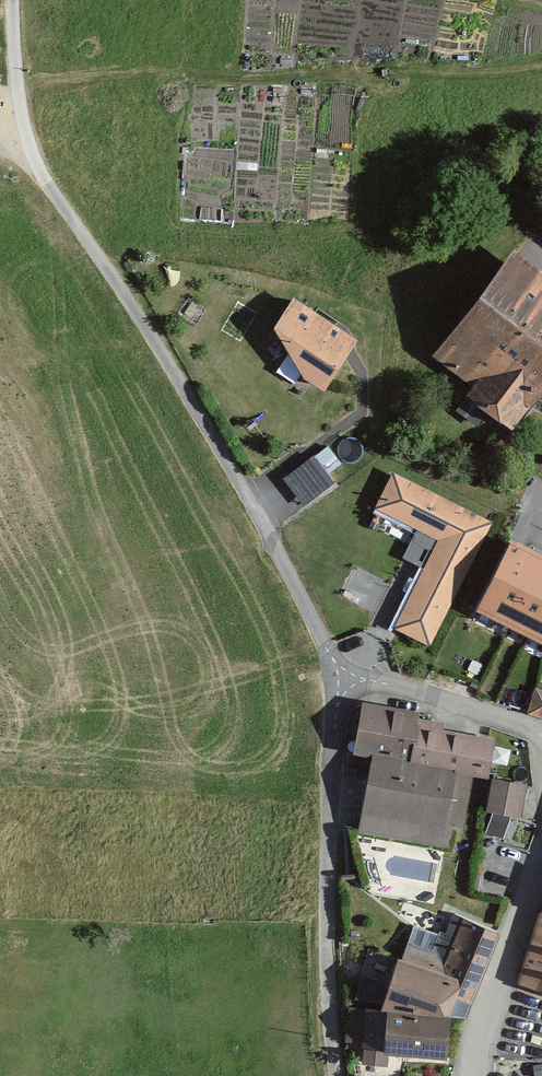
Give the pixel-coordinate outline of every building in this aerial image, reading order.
[(517,432),(541,396),(541,269),(518,253),(440,362),(476,387),(468,397),(517,432)] [(260,355),(330,395),(363,338),(294,297),(260,355)] [(310,498),(338,474),(317,450),(289,474),(310,498)] [(369,618),(429,645),(492,523),(392,471),(363,526),(405,546),(369,618)] [(541,619),(541,486),(533,483),(483,596),(541,619)] [(453,676),(528,700),(534,689),(536,682),(539,675),(541,664),(541,619),(483,596),(453,676)] [(537,687),(529,713),(541,717),(541,688),(537,687)] [(375,754),(412,763),(417,738),(434,728),(436,719),(363,705),(355,750),(375,754)] [(496,737),(434,728),(417,738),(412,763),(456,770),(490,777),(496,737)] [(375,754),(359,830),(444,846),(456,770),(412,763),(375,754)] [(494,778),(487,812),(522,819),(529,785),(494,778)] [(475,1003),(500,934),(457,915),(435,968),(402,955),(381,1009),(455,1018),(460,998),(475,1003)] [(522,984),(541,991),(541,923),(522,984)] [(450,1061),(455,1018),(381,1009),(346,1005),(346,1038),(364,1040),(363,1063),(387,1065),(387,1053),(450,1061)]
